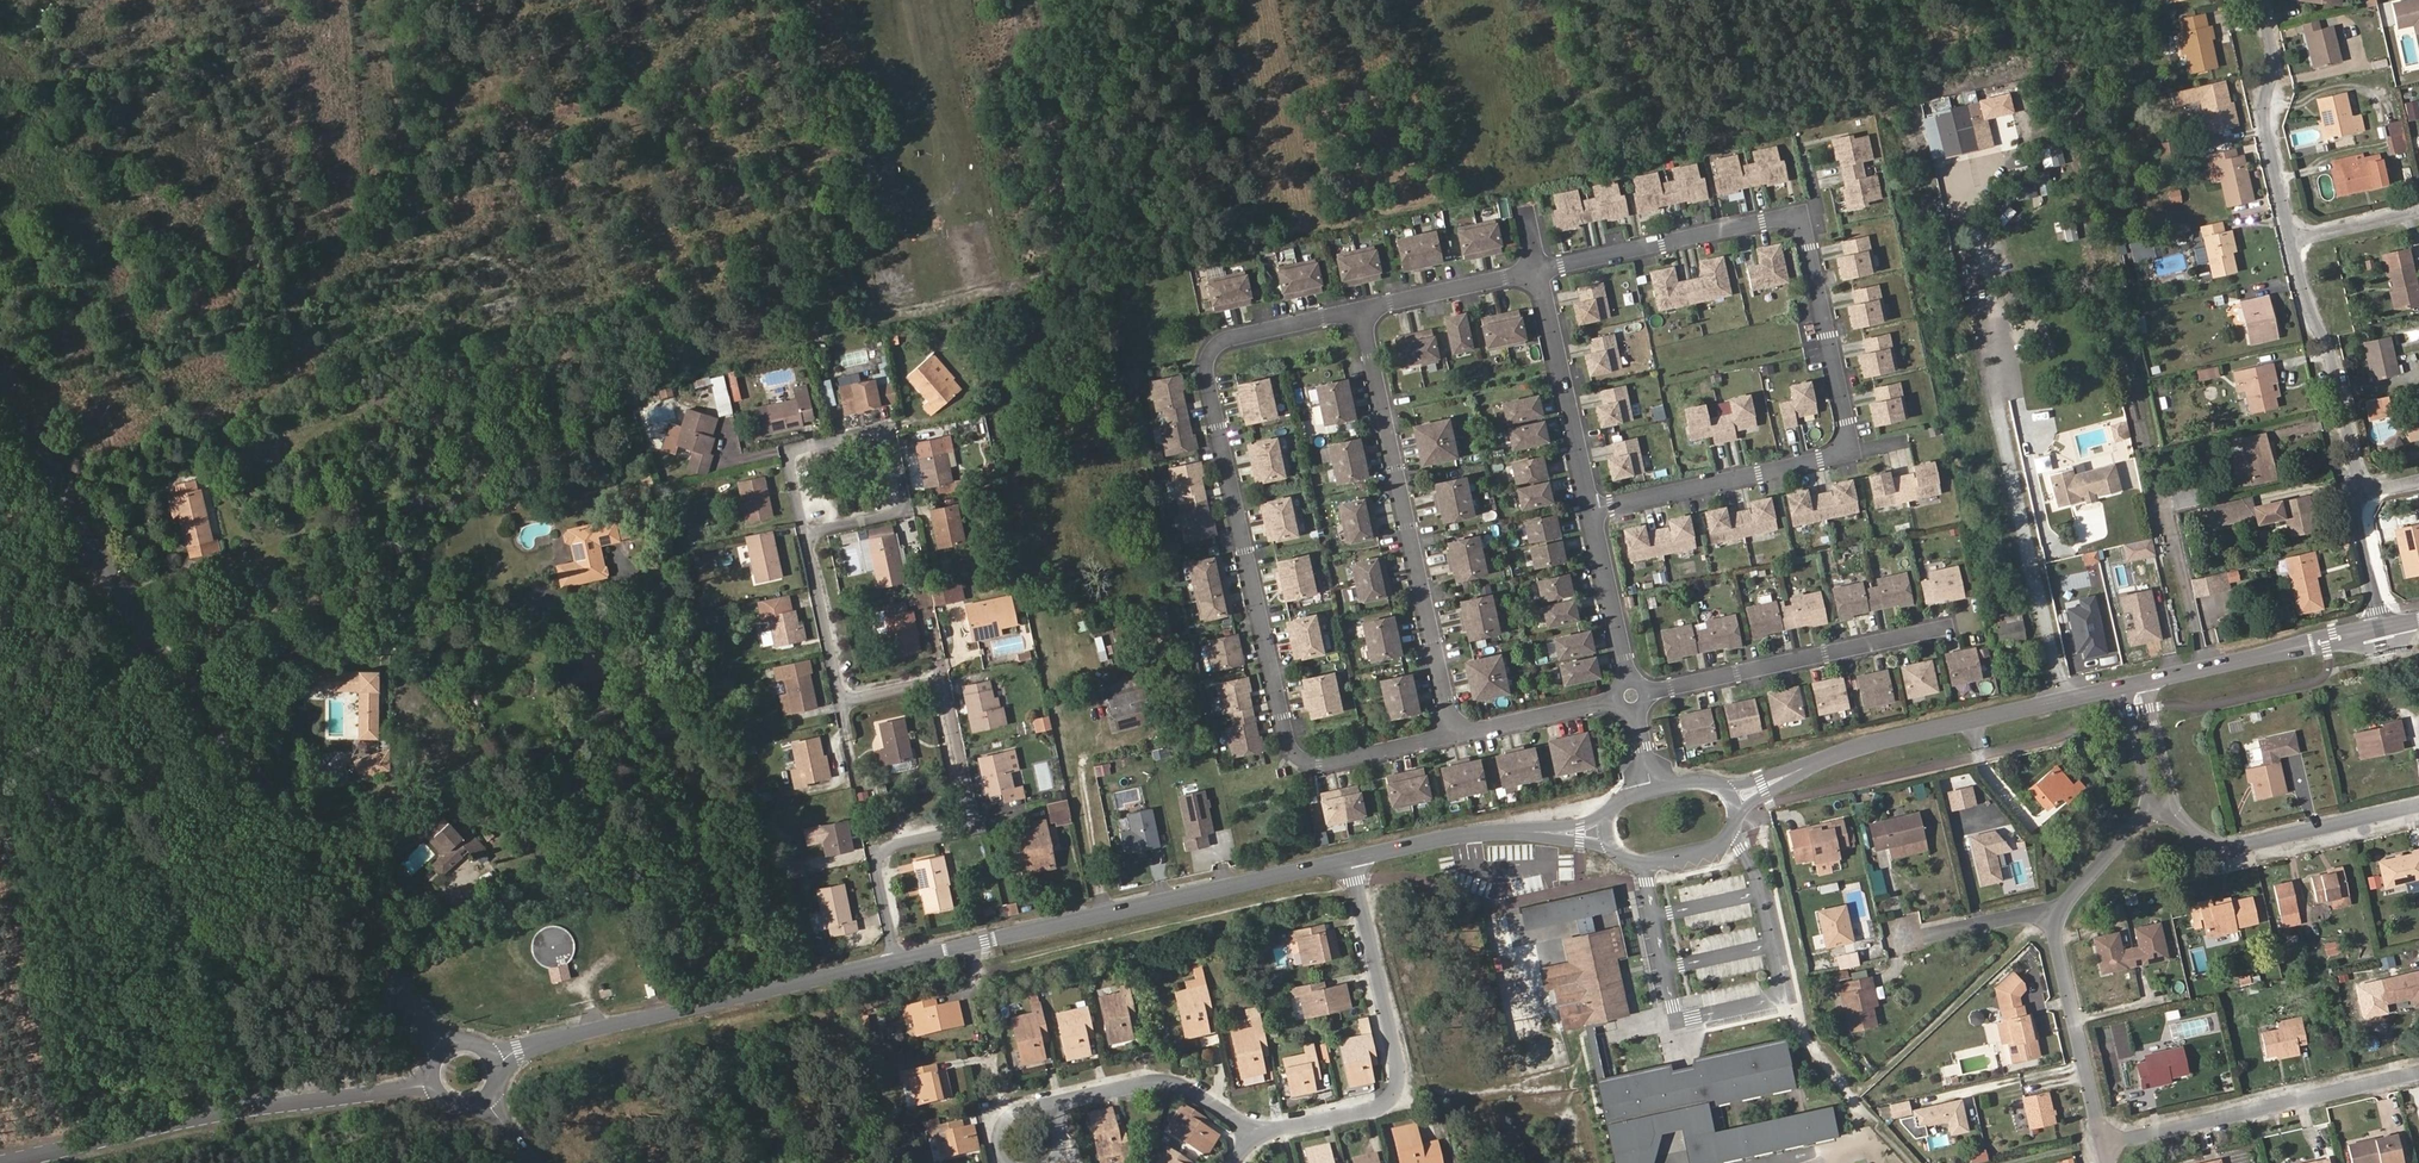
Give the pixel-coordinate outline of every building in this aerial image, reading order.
[(2392,3),(2398,28),(2414,24),(2418,23),(2418,0),(2405,0),(2392,3)] [(2216,66),(2210,38),(2213,37),(2211,26),(2207,27),(2204,13),(2179,18),(2183,33),(2178,34),(2182,53),(2186,52),(2190,71),(2216,66)] [(2318,67),(2308,32),(2320,29),(2317,20),(2303,24),(2314,68),(2318,67)] [(2341,61),(2332,26),(2320,29),(2308,32),(2318,67),(2341,61)] [(2388,66),(2386,58),(2372,61),(2373,69),(2388,66)] [(2235,125),(2229,103),(2224,80),(2170,92),(2174,104),(2200,98),(2205,117),(2196,119),(2200,136),(2209,134),(2209,131),(2235,125)] [(1973,89),(1959,93),(1962,103),(1976,99),(1973,89)] [(2364,130),(2360,114),(2351,116),(2345,92),(2317,98),(2327,139),(2364,130)] [(1952,107),(1949,95),(1932,99),(1935,111),(1952,107)] [(1992,144),(1982,100),(1952,107),(1935,111),(1936,115),(1944,155),(1992,144)] [(2416,101),(2406,103),(2407,108),(2410,119),(2414,119),(2418,118),(2418,114),(2416,101)] [(2238,125),(2233,102),(2229,103),(2235,125),(2238,125)] [(1931,158),(1944,155),(1936,115),(1922,118),(1931,158)] [(2405,132),(2403,119),(2387,123),(2387,125),(2390,135),(2390,136),(2405,132)] [(2390,135),(2387,125),(2378,127),(2380,137),(2390,135)] [(2409,150),(2405,132),(2390,136),(2386,137),(2390,154),(2409,150)] [(1850,135),(1832,139),(1836,157),(1839,157),(1843,173),(1861,169),(1859,159),(1871,157),(1866,135),(1851,139),(1850,135)] [(1748,163),(1752,182),(1768,179),(1768,181),(1786,177),(1782,159),(1778,160),(1775,145),(1754,150),(1756,162),(1748,163)] [(2253,199),(2243,155),(2236,157),(2234,148),(2209,154),(2211,163),(2217,161),(2221,179),(2227,205),(2253,199)] [(1714,174),(1718,193),(1737,188),(1736,186),(1752,182),(1748,163),(1738,166),(1736,154),(1715,159),(1718,173),(1714,174)] [(2357,164),(2381,158),(2380,155),(2362,159),(2362,154),(2355,156),(2357,164)] [(2387,184),(2381,158),(2357,164),(2355,156),(2332,161),(2334,170),(2341,168),(2347,193),(2387,184)] [(2221,179),(2217,161),(2211,163),(2208,163),(2212,182),(2221,179)] [(1667,181),(1672,200),(1687,196),(1688,199),(1706,195),(1702,177),(1698,178),(1695,163),(1674,168),(1676,179),(1667,181)] [(2347,193),(2341,168),(2334,170),(2332,170),(2337,195),(2347,193)] [(1861,169),(1843,173),(1846,188),(1843,189),(1847,208),(1866,203),(1865,199),(1879,196),(1875,175),(1863,177),(1861,169)] [(2051,192),(2048,171),(2037,172),(2040,194),(2051,192)] [(1656,172),(1634,176),(1638,191),(1634,192),(1638,210),(1656,206),(1656,203),(1672,200),(1667,181),(1658,183),(1656,172)] [(2017,200),(2029,198),(2026,178),(2013,180),(2017,200)] [(1616,181),(1595,186),(1597,197),(1588,199),(1592,217),(1607,214),(1608,217),(1627,213),(1623,195),(1619,196),(1616,181)] [(1577,189),(1554,194),(1557,208),(1553,209),(1558,228),(1576,224),(1576,221),(1592,217),(1588,199),(1579,200),(1577,189)] [(2182,201),(2179,189),(2168,191),(2170,203),(2182,201)] [(1495,221),(1476,225),(1483,255),(1501,251),(1495,221)] [(2236,271),(2231,251),(2229,252),(2225,232),(2222,221),(2202,226),(2213,277),(2236,271)] [(1483,255),(1476,225),(1458,229),(1464,259),(1483,255)] [(2236,250),(2231,230),(2225,232),(2229,252),(2231,251),(2236,250)] [(1434,232),(1415,236),(1422,268),(1432,266),(1431,263),(1440,261),(1434,232)] [(1843,276),(1875,269),(1868,235),(1844,241),(1846,250),(1853,248),(1854,252),(1839,256),(1843,276)] [(1422,268),(1415,236),(1397,240),(1403,269),(1412,267),(1413,270),(1422,268)] [(2160,254),(2156,237),(2147,239),(2133,243),(2137,259),(2160,254)] [(1788,279),(1780,243),(1758,248),(1762,263),(1763,268),(1758,269),(1757,264),(1747,266),(1752,287),(1788,279)] [(1374,247),(1355,251),(1362,281),(1380,277),(1374,247)] [(2418,288),(2408,249),(2386,254),(2389,268),(2395,291),(2391,292),(2395,310),(2418,304),(2418,288)] [(1362,281),(1355,251),(1337,255),(1343,285),(1362,281)] [(1695,299),(1730,291),(1722,255),(1701,260),(1704,276),(1705,281),(1701,281),(1700,277),(1690,279),(1695,299)] [(2374,268),(2372,259),(2365,261),(2367,270),(2374,268)] [(1315,260),(1296,264),(1303,294),(1321,290),(1315,260)] [(1278,268),(1284,298),(1303,294),(1296,264),(1278,268)] [(1673,266),(1651,271),(1659,307),(1695,299),(1690,279),(1681,281),(1682,286),(1677,287),(1676,282),(1673,266)] [(1244,273),(1226,277),(1232,307),(1251,303),(1244,273)] [(1226,277),(1207,281),(1214,311),(1232,307),(1226,277)] [(1575,302),(1578,321),(1608,314),(1601,282),(1578,287),(1580,297),(1588,295),(1589,299),(1581,301),(1575,302)] [(1878,284),(1854,290),(1856,299),(1864,297),(1864,301),(1857,303),(1850,305),(1854,325),(1886,318),(1878,284)] [(2271,310),(2267,295),(2262,296),(2266,311),(2271,310)] [(2223,303),(2222,296),(2215,297),(2217,304),(2223,303)] [(2266,311),(2262,296),(2241,301),(2251,344),(2277,338),(2271,310),(2266,311)] [(1518,311),(1500,315),(1506,345),(1525,341),(1518,311)] [(1446,321),(1447,327),(1452,352),(1471,348),(1463,314),(1454,316),(1455,319),(1446,321)] [(1500,315),(1481,319),(1488,349),(1506,345),(1500,315)] [(1431,330),(1413,334),(1419,364),(1438,360),(1431,330)] [(1889,333),(1865,339),(1867,348),(1874,346),(1875,350),(1868,352),(1860,354),(1865,374),(1896,367),(1889,333)] [(1419,364),(1413,334),(1394,338),(1401,368),(1419,364)] [(1612,334),(1590,339),(1592,348),(1599,347),(1600,351),(1593,352),(1585,354),(1589,373),(1619,366),(1612,334)] [(2398,374),(2390,336),(2364,342),(2373,380),(2398,374)] [(954,377),(933,353),(926,359),(947,383),(952,379),(954,377)] [(960,389),(952,379),(947,383),(926,359),(907,375),(928,400),(923,404),(932,414),(960,389)] [(2274,397),(2271,383),(2276,382),(2272,362),(2234,371),(2236,382),(2243,380),(2245,389),(2251,413),(2277,407),(2274,397)] [(2160,372),(2157,365),(2150,367),(2152,374),(2160,372)] [(2202,380),(2219,376),(2217,365),(2199,370),(2202,380)] [(888,403),(885,388),(876,390),(874,380),(864,382),(861,383),(859,374),(839,379),(846,412),(888,403)] [(1180,376),(1151,382),(1157,410),(1165,409),(1166,417),(1185,412),(1180,389),(1183,388),(1180,376)] [(821,381),(829,405),(835,403),(827,379),(821,381)] [(1701,394),(1710,392),(1708,379),(1699,381),(1701,394)] [(1267,380),(1238,386),(1240,395),(1237,395),(1239,405),(1271,398),(1267,380)] [(1320,405),(1352,398),(1350,389),(1347,389),(1345,380),(1316,387),(1320,405)] [(1791,400),(1778,403),(1784,429),(1796,426),(1794,418),(1817,412),(1809,380),(1787,385),(1791,400)] [(2245,389),(2243,380),(2236,382),(2238,390),(2245,389)] [(1900,382),(1876,388),(1878,397),(1885,395),(1886,399),(1879,401),(1871,403),(1875,423),(1907,416),(1900,382)] [(2280,395),(2276,382),(2271,383),(2274,397),(2280,395)] [(901,400),(897,385),(885,388),(888,403),(901,400)] [(660,398),(673,395),(670,386),(657,389),(660,398)] [(801,421),(799,413),(811,410),(805,386),(794,388),(796,400),(756,409),(762,434),(802,425),(801,421)] [(1623,386),(1601,391),(1603,400),(1610,398),(1611,402),(1604,404),(1597,406),(1601,424),(1631,418),(1623,386)] [(712,390),(717,417),(731,414),(726,387),(712,390)] [(1756,426),(1749,393),(1727,398),(1730,412),(1706,417),(1703,403),(1682,408),(1689,440),(1711,436),(1713,444),(1736,439),(1734,431),(1756,426)] [(2391,415),(2387,396),(2366,401),(2370,420),(2391,415)] [(1507,422),(1541,415),(1539,405),(1536,406),(1534,397),(1503,404),(1507,422)] [(1271,398),(1239,405),(1241,414),(1244,413),(1246,423),(1275,416),(1271,398)] [(1354,407),(1352,398),(1320,405),(1324,424),(1353,417),(1351,408),(1354,407)] [(708,454),(713,438),(710,437),(706,436),(713,417),(688,409),(682,426),(670,423),(662,449),(675,453),(678,444),(694,449),(691,459),(708,464),(711,455),(708,454)] [(813,418),(811,410),(799,413),(801,421),(813,418)] [(1185,412),(1166,417),(1168,425),(1161,426),(1167,454),(1196,448),(1193,436),(1191,436),(1185,412)] [(2405,417),(2410,440),(2418,438),(2418,414),(2405,417)] [(710,437),(717,418),(713,417),(706,436),(710,437)] [(1416,436),(1418,445),(1451,438),(1447,420),(1416,426),(1418,435),(1416,436)] [(2125,421),(2116,423),(2120,438),(2129,436),(2125,421)] [(1538,442),(1544,441),(1542,432),(1544,431),(1542,422),(1509,429),(1513,448),(1538,442)] [(2275,478),(2265,434),(2241,439),(2245,457),(2252,484),(2275,478)] [(951,482),(945,453),(952,451),(949,437),(916,444),(926,487),(951,482)] [(1280,438),(1248,445),(1252,464),(1284,456),(1280,438)] [(1451,438),(1418,445),(1420,455),(1423,454),(1424,463),(1455,457),(1451,438)] [(1635,438),(1613,443),(1615,452),(1622,451),(1623,455),(1616,457),(1608,458),(1612,477),(1642,470),(1635,438)] [(1333,464),(1365,457),(1363,448),(1360,448),(1358,439),(1329,445),(1333,464)] [(2034,458),(2036,472),(2051,470),(2049,455),(2034,458)] [(1284,456),(1252,464),(1256,482),(1289,475),(1284,456)] [(1367,466),(1365,457),(1333,464),(1337,482),(1366,476),(1364,467),(1367,466)] [(1516,482),(1548,475),(1546,465),(1543,466),(1541,457),(1512,463),(1516,482)] [(2252,484),(2245,457),(2233,460),(2239,486),(2252,484)] [(705,474),(708,464),(691,459),(688,468),(705,474)] [(1889,471),(1870,475),(1877,505),(1941,492),(1934,461),(1915,466),(1917,473),(1919,480),(1914,481),(1913,474),(1895,478),(1896,485),(1892,486),(1891,479),(1889,471)] [(1199,462),(1170,469),(1176,497),(1184,495),(1186,503),(1205,499),(1199,475),(1202,474),(1199,462)] [(2121,490),(2114,464),(2073,474),(2072,468),(2049,474),(2058,507),(2081,501),(2079,496),(2084,495),(2092,493),(2097,491),(2098,496),(2121,490)] [(772,517),(763,476),(738,482),(747,522),(772,517)] [(1464,478),(1435,484),(1437,493),(1434,494),(1436,503),(1468,496),(1464,478)] [(211,537),(199,491),(196,491),(194,479),(174,484),(177,496),(175,496),(175,498),(180,516),(186,545),(211,539),(211,537)] [(1806,489),(1788,493),(1794,523),(1858,510),(1851,479),(1833,484),(1835,491),(1836,498),(1832,499),(1830,492),(1812,496),(1814,503),(1810,504),(1808,497),(1806,489)] [(1522,508),(1551,501),(1549,492),(1552,491),(1550,482),(1517,489),(1522,508)] [(2199,503),(2195,484),(2171,489),(2175,508),(2199,503)] [(2095,501),(2092,493),(2084,495),(2086,504),(2095,501)] [(1468,496),(1436,503),(1438,512),(1441,512),(1443,521),(1472,515),(1468,496)] [(2316,529),(2308,496),(2280,503),(2280,501),(2254,507),(2256,516),(2258,523),(2286,517),(2290,535),(2316,529)] [(1294,497),(1261,504),(1265,522),(1298,515),(1294,497)] [(1706,511),(1712,541),(1777,528),(1770,497),(1751,502),(1753,509),(1754,516),(1750,517),(1749,510),(1730,514),(1732,521),(1728,522),(1726,515),(1725,507),(1706,511)] [(2254,507),(2252,497),(2228,502),(2231,522),(2256,516),(2254,507)] [(180,516),(175,498),(170,499),(174,517),(180,516)] [(1373,517),(1369,498),(1339,505),(1343,523),(1373,517)] [(1205,499),(1186,503),(1187,511),(1180,513),(1186,541),(1215,534),(1212,522),(1210,523),(1205,499)] [(2231,522),(2228,502),(2209,506),(2214,526),(2231,522)] [(964,542),(956,505),(931,511),(939,548),(964,542)] [(2214,526),(2209,506),(2197,509),(2202,529),(2214,526)] [(1298,515),(1265,522),(1269,541),(1302,533),(1298,515)] [(1529,541),(1561,534),(1559,524),(1556,525),(1554,516),(1525,522),(1529,541)] [(1643,525),(1624,529),(1631,559),(1694,545),(1688,516),(1669,520),(1671,527),(1672,534),(1668,535),(1667,528),(1649,532),(1650,539),(1646,540),(1645,533),(1643,525)] [(1373,517),(1343,523),(1347,542),(1377,535),(1373,517)] [(599,544),(618,540),(615,523),(595,527),(594,524),(568,530),(568,531),(567,532),(564,535),(566,541),(569,542),(571,542),(574,556),(578,555),(579,561),(575,562),(559,566),(563,585),(606,576),(605,574),(607,574),(607,573),(606,568),(604,566),(602,556),(595,558),(594,552),(597,551),(600,547),(599,544)] [(894,533),(892,526),(856,533),(858,540),(868,538),(868,539),(894,533)] [(782,577),(772,530),(745,536),(756,583),(782,577)] [(904,583),(894,533),(868,539),(879,588),(904,583)] [(218,549),(215,536),(211,537),(211,539),(186,545),(189,556),(218,549)] [(1477,536),(1448,543),(1450,552),(1447,553),(1449,562),(1481,555),(1477,536)] [(2155,556),(2151,538),(2122,544),(2126,562),(2155,556)] [(1563,541),(1530,548),(1534,567),(1564,560),(1562,551),(1565,550),(1563,541)] [(2099,562),(2097,550),(2082,554),(2084,566),(2099,562)] [(2323,608),(2316,576),(2313,562),(2316,561),(2314,551),(2286,558),(2299,613),(2323,608)] [(2411,575),(2405,551),(2401,552),(2406,576),(2411,575)] [(1307,555),(1277,562),(1279,571),(1276,572),(1278,581),(1312,574),(1307,555)] [(1481,555),(1449,562),(1451,571),(1454,571),(1456,580),(1485,573),(1481,555)] [(1219,557),(1191,563),(1195,582),(1224,575),(1219,557)] [(1356,582),(1386,576),(1382,557),(1352,564),(1356,582)] [(1963,596),(1957,567),(1929,573),(1931,580),(1922,582),(1926,601),(1950,596),(1951,599),(1963,596)] [(2239,579),(2237,570),(2228,573),(2230,581),(2239,579)] [(2228,589),(2225,572),(2217,574),(2221,590),(2228,589)] [(1312,574),(1278,581),(1280,591),(1283,590),(1285,599),(1316,592),(1312,574)] [(1879,587),(1871,589),(1875,608),(1899,603),(1899,605),(1911,603),(1905,574),(1878,580),(1879,587)] [(2221,590),(2217,574),(2192,579),(2195,596),(2221,590)] [(1224,575),(1195,582),(1199,600),(1228,594),(1224,575)] [(1567,575),(1538,581),(1542,600),(1574,593),(1572,583),(1569,584),(1567,575)] [(1386,576),(1356,582),(1360,601),(1390,594),(1386,576)] [(964,598),(960,582),(930,588),(934,604),(964,598)] [(1875,608),(1871,589),(1862,591),(1861,583),(1833,589),(1840,618),(1852,616),(1851,613),(1875,608)] [(2162,639),(2151,588),(2118,595),(2129,646),(2162,639)] [(931,604),(928,589),(908,594),(911,604),(917,602),(918,607),(931,604)] [(1813,624),(1825,622),(1819,592),(1791,598),(1793,606),(1785,608),(1789,627),(1813,622),(1813,624)] [(1228,594),(1199,600),(1203,619),(1232,612),(1228,594)] [(2107,654),(2106,650),(2107,649),(2095,594),(2076,598),(2078,606),(2066,608),(2076,653),(2081,652),(2083,659),(2107,654)] [(791,611),(788,595),(758,601),(762,619),(769,617),(772,631),(759,634),(761,645),(775,643),(775,644),(800,639),(798,626),(794,611),(791,611)] [(1490,595),(1461,602),(1463,611),(1460,611),(1462,621),(1494,614),(1490,595)] [(1635,606),(1632,595),(1624,597),(1627,608),(1635,606)] [(1017,623),(1011,596),(964,606),(970,633),(999,627),(1017,623)] [(1656,607),(1654,596),(1645,598),(1647,608),(1656,607)] [(1543,607),(1547,625),(1577,619),(1575,610),(1577,609),(1575,600),(1543,607)] [(1789,627),(1785,608),(1776,609),(1775,602),(1747,608),(1754,637),(1766,635),(1765,632),(1789,627)] [(906,611),(904,604),(882,609),(883,610),(884,617),(906,611)] [(920,651),(910,611),(906,611),(884,617),(883,610),(875,612),(873,615),(877,631),(879,633),(888,631),(893,657),(920,651)] [(2026,638),(2020,610),(1992,616),(1995,626),(1989,628),(1993,645),(2026,638)] [(1321,614),(1287,622),(1291,640),(1325,633),(1321,614)] [(1494,614),(1462,621),(1464,630),(1467,630),(1469,639),(1498,632),(1494,614)] [(1700,631),(1704,650),(1728,645),(1728,647),(1740,645),(1734,616),(1706,622),(1708,629),(1700,631)] [(1367,642),(1399,635),(1397,625),(1394,626),(1392,617),(1363,623),(1367,642)] [(1077,631),(1091,629),(1089,618),(1076,621),(1077,631)] [(1704,650),(1700,631),(1691,633),(1690,625),(1662,631),(1668,661),(1681,658),(1680,655),(1704,650)] [(971,640),(1000,634),(999,627),(970,633),(971,640)] [(1585,632),(1554,639),(1558,658),(1592,650),(1590,641),(1587,641),(1585,632)] [(1325,633),(1291,640),(1295,659),(1329,651),(1325,633)] [(1237,635),(1208,641),(1214,669),(1243,663),(1241,653),(1238,654),(1237,648),(1239,647),(1237,635)] [(1401,644),(1399,635),(1367,642),(1371,660),(1400,654),(1398,645),(1401,644)] [(1098,661),(1106,660),(1102,636),(1095,637),(1098,661)] [(1956,655),(1956,653),(1946,655),(1952,684),(1981,678),(1974,648),(1962,651),(1963,654),(1956,655)] [(1032,659),(1030,652),(1017,654),(1019,661),(1032,659)] [(1467,672),(1469,681),(1503,674),(1499,655),(1474,661),(1468,662),(1470,671),(1467,672)] [(1594,657),(1560,665),(1564,683),(1595,677),(1593,667),(1596,667),(1594,657)] [(816,708),(808,672),(811,672),(808,659),(774,667),(777,678),(784,677),(788,692),(793,713),(816,708)] [(1913,668),(1912,665),(1902,667),(1909,696),(1937,690),(1930,661),(1918,664),(1919,666),(1913,668)] [(378,739),(378,671),(311,671),(311,690),(353,691),(353,685),(359,685),(359,691),(358,738),(378,739)] [(1871,677),(1870,674),(1858,677),(1864,706),(1892,700),(1886,671),(1876,673),(1877,676),(1871,677)] [(1148,706),(1139,673),(1105,682),(1114,716),(1145,707),(1148,706)] [(1334,673),(1303,680),(1305,689),(1302,690),(1304,699),(1338,691),(1334,673)] [(1417,692),(1415,683),(1412,684),(1410,674),(1381,681),(1385,699),(1417,692)] [(1507,692),(1503,674),(1469,681),(1471,690),(1474,690),(1476,699),(1507,692)] [(731,676),(719,680),(723,694),(732,692),(735,691),(731,676)] [(1247,678),(1218,684),(1224,712),(1231,710),(1233,718),(1252,714),(1247,691),(1249,690),(1247,678)] [(1823,684),(1823,682),(1813,684),(1819,713),(1847,707),(1841,678),(1829,680),(1830,683),(1823,684)] [(993,698),(989,681),(964,687),(973,731),(1006,724),(1002,707),(999,708),(995,709),(993,698)] [(1781,693),(1781,691),(1769,693),(1769,696),(1775,723),(1803,717),(1797,687),(1787,689),(1788,692),(1781,693)] [(1338,691),(1304,699),(1306,708),(1309,708),(1311,717),(1343,710),(1338,691)] [(732,692),(723,694),(725,701),(726,701),(734,699),(732,692)] [(793,713),(788,692),(779,694),(784,715),(793,713)] [(1418,712),(1416,702),(1419,702),(1417,692),(1385,699),(1389,718),(1418,712)] [(1735,704),(1725,706),(1731,735),(1759,729),(1753,700),(1741,703),(1742,705),(1735,707),(1735,704)] [(1879,712),(1893,709),(1892,703),(1878,706),(1879,712)] [(1149,721),(1145,707),(1114,716),(1117,729),(1149,721)] [(1715,739),(1709,710),(1699,712),(1700,714),(1693,716),(1693,713),(1681,716),(1687,745),(1715,739)] [(1252,714),(1233,718),(1235,726),(1227,728),(1234,756),(1263,749),(1260,737),(1257,738),(1252,714)] [(1049,718),(1034,721),(1037,732),(1052,729),(1049,718)] [(904,719),(880,724),(885,749),(876,751),(880,770),(889,768),(894,772),(909,769),(911,765),(905,739),(908,739),(904,719)] [(2402,748),(2400,740),(2404,739),(2400,719),(2381,724),(2381,727),(2355,733),(2359,753),(2380,748),(2381,753),(2402,748)] [(1586,733),(1568,737),(1575,770),(1593,766),(1586,733)] [(2286,792),(2278,756),(2298,752),(2294,733),(2259,740),(2264,765),(2252,768),(2255,780),(2252,780),(2256,798),(2286,792)] [(1568,737),(1550,741),(1557,774),(1575,770),(1568,737)] [(823,778),(819,758),(822,758),(818,738),(793,744),(798,769),(792,771),(796,787),(806,785),(805,782),(823,778)] [(1539,777),(1533,748),(1524,750),(1523,747),(1514,749),(1521,781),(1539,777)] [(390,770),(390,748),(354,761),(360,780),(361,780),(390,770)] [(2381,753),(2380,748),(2359,753),(2360,758),(2381,753)] [(1521,781),(1514,749),(1504,751),(1505,754),(1496,756),(1502,785),(1521,781)] [(1019,777),(1013,750),(1005,752),(1011,779),(1019,777)] [(1011,779),(1005,752),(979,758),(988,795),(1002,792),(1005,801),(1024,797),(1021,784),(1013,786),(1011,779)] [(829,777),(825,757),(822,758),(819,758),(823,778),(829,777)] [(1468,759),(1459,761),(1466,793),(1485,789),(1478,760),(1469,762),(1468,759)] [(1466,793),(1459,761),(1450,763),(1450,766),(1441,768),(1448,797),(1466,793)] [(1106,762),(1095,765),(1097,775),(1109,772),(1106,762)] [(2085,787),(2078,780),(2072,785),(2056,765),(2035,783),(2041,790),(2035,796),(2047,810),(2062,797),(2067,803),(2085,787)] [(2255,780),(2252,768),(2247,769),(2249,781),(2252,780),(2255,780)] [(1423,769),(1405,773),(1411,803),(1430,799),(1423,769)] [(1411,803),(1405,773),(1386,777),(1393,807),(1411,803)] [(2041,790),(2035,783),(2029,789),(2035,796),(2041,790)] [(1971,785),(1944,792),(1949,811),(1976,805),(1971,785)] [(1357,787),(1339,790),(1346,820),(1364,817),(1357,787)] [(1203,790),(1179,796),(1189,836),(1184,837),(1187,850),(1209,845),(1206,833),(1213,831),(1203,790)] [(1339,790),(1320,795),(1327,825),(1346,820),(1339,790)] [(760,807),(757,792),(739,793),(742,807),(759,807),(760,807)] [(1070,817),(1067,800),(1048,804),(1052,821),(1070,817)] [(484,847),(466,827),(459,834),(441,814),(436,818),(426,807),(402,830),(411,839),(425,826),(448,850),(443,855),(452,866),(462,857),(459,853),(465,847),(473,856),(484,847)] [(1413,809),(1414,818),(1431,816),(1430,807),(1413,809)] [(1151,809),(1128,814),(1132,831),(1120,834),(1125,854),(1160,846),(1151,809)] [(1924,837),(1918,813),(1870,824),(1875,849),(1888,846),(1924,837)] [(1053,863),(1044,820),(1033,822),(1034,827),(1015,831),(1019,853),(1024,852),(1027,868),(1053,863)] [(1844,829),(1842,820),(1825,823),(1826,829),(1821,830),(1820,827),(1807,830),(1807,827),(1789,831),(1794,852),(1802,850),(1805,860),(1814,858),(1815,862),(1839,856),(1837,848),(1848,845),(1847,841),(1844,829)] [(852,850),(847,821),(822,826),(824,841),(827,855),(852,850)] [(415,844),(425,836),(443,855),(448,850),(425,826),(411,839),(415,844)] [(1854,839),(1851,828),(1844,829),(1847,841),(1854,839)] [(2013,850),(1994,830),(1968,836),(1980,887),(2003,882),(2002,879),(1999,866),(1996,854),(2013,850)] [(1926,849),(1924,837),(1888,846),(1891,857),(1926,849)] [(1027,868),(1024,852),(1019,853),(1024,874),(1054,867),(1053,863),(1027,868)] [(2379,862),(2385,888),(2418,880),(2418,852),(2379,862)] [(952,907),(947,885),(949,884),(942,854),(916,860),(927,913),(952,907)] [(442,875),(452,866),(443,855),(432,864),(442,875)] [(1999,866),(2002,879),(2010,877),(2007,864),(1999,866)] [(2349,895),(2342,866),(2326,870),(2327,874),(2311,877),(2316,902),(2330,899),(2349,895)] [(1886,893),(1880,869),(1869,872),(1875,895),(1886,893)] [(2370,888),(2379,886),(2376,875),(2368,877),(2370,888)] [(2297,904),(2292,882),(2273,886),(2278,908),(2297,904)] [(850,922),(843,885),(818,890),(825,927),(830,926),(832,935),(857,930),(855,921),(850,922)] [(1615,909),(1610,888),(1520,908),(1525,929),(1575,918),(1579,935),(1593,932),(1590,915),(1615,909)] [(2351,904),(2349,895),(2330,899),(2332,908),(2351,904)] [(2257,922),(2251,897),(2229,902),(2211,906),(2210,902),(2210,899),(2199,902),(2202,917),(2207,936),(2236,929),(2235,927),(2257,922)] [(2211,906),(2229,902),(2229,898),(2210,902),(2211,906)] [(1399,899),(1384,902),(1388,915),(1402,911),(1399,899)] [(2202,917),(2199,902),(2190,904),(2193,919),(2202,917)] [(1017,913),(1015,904),(1007,906),(1009,915),(1017,913)] [(2298,910),(2297,904),(2278,908),(2280,914),(2298,910)] [(1325,931),(1323,923),(1310,926),(1312,934),(1325,931)] [(2167,958),(2160,923),(2136,929),(2140,947),(2131,949),(2134,965),(2167,958)] [(1339,956),(1332,929),(1325,931),(1312,934),(1310,926),(1289,931),(1290,940),(1298,938),(1304,964),(1339,956)] [(1628,1014),(1615,958),(1623,956),(1617,927),(1593,932),(1579,935),(1564,939),(1569,962),(1573,983),(1554,987),(1564,1029),(1628,1014)] [(2294,936),(2292,927),(2283,929),(2285,939),(2294,936)] [(2134,965),(2131,949),(2122,951),(2118,933),(2094,938),(2101,973),(2134,965)] [(2326,956),(2341,952),(2338,940),(2323,944),(2326,956)] [(1858,957),(1856,951),(1842,954),(1844,960),(1858,957)] [(1573,983),(1569,962),(1540,968),(1545,989),(1554,987),(1573,983)] [(550,982),(569,978),(566,963),(546,967),(550,982)] [(1211,1007),(1202,965),(1192,967),(1195,979),(1185,982),(1187,990),(1175,992),(1186,1037),(1209,1032),(1205,1016),(1203,1008),(1211,1007)] [(1847,969),(1831,972),(1832,981),(1849,978),(1847,969)] [(2025,989),(2023,983),(2013,972),(1996,988),(1996,989),(2018,996),(2025,989)] [(2378,981),(2383,1003),(2413,996),(2415,1005),(2418,1004),(2418,972),(2378,981)] [(2260,982),(2259,975),(2250,977),(2252,984),(2260,982)] [(1876,1025),(1872,1005),(1868,988),(1873,987),(1871,977),(1836,984),(1839,994),(1841,993),(1850,1031),(1876,1025)] [(1325,988),(1323,980),(1316,982),(1317,989),(1325,988)] [(2128,991),(2126,980),(2114,982),(2116,993),(2128,991)] [(1350,1006),(1345,983),(1325,988),(1317,989),(1316,982),(1290,987),(1292,996),(1301,995),(1305,1017),(1350,1006)] [(646,996),(654,995),(652,983),(644,984),(646,996)] [(1135,1012),(1128,983),(1119,985),(1121,993),(1100,997),(1109,1042),(1133,1037),(1129,1021),(1127,1014),(1135,1012)] [(1057,992),(1055,984),(1041,988),(1042,995),(1057,992)] [(2257,985),(2244,988),(2246,995),(2258,992),(2258,991),(2257,985)] [(1877,1004),(1873,987),(1868,988),(1872,1005),(1877,1004)] [(2020,1006),(2018,996),(1996,989),(2001,1010),(2020,1006)] [(1041,1042),(1036,1019),(1044,1017),(1041,1003),(1040,1003),(1037,990),(1028,993),(1033,1013),(1011,1018),(1022,1063),(1045,1057),(1041,1042)] [(937,1006),(935,999),(928,1000),(930,1008),(937,1006)] [(962,1025),(957,1002),(937,1006),(930,1008),(928,1000),(902,1006),(905,1015),(913,1014),(918,1036),(962,1025)] [(2039,1055),(2030,1014),(2023,1015),(2021,1006),(2020,1006),(2001,1010),(2004,1022),(1998,1024),(2002,1042),(2008,1041),(2012,1061),(2039,1055)] [(1087,1038),(1081,1014),(1089,1012),(1088,1007),(1087,1007),(1079,1008),(1057,1013),(1067,1058),(1090,1053),(1087,1038)] [(1213,1014),(1211,1007),(1203,1008),(1205,1016),(1213,1014)] [(1263,1027),(1258,1007),(1246,1010),(1248,1019),(1251,1018),(1253,1027),(1232,1032),(1241,1076),(1265,1071),(1261,1055),(1259,1048),(1267,1046),(1265,1038),(1263,1027)] [(2180,1018),(2177,1008),(2165,1010),(2168,1021),(2180,1018)] [(1980,1023),(1983,1019),(1982,1014),(1978,1011),(1973,1013),(1970,1017),(1971,1021),(1975,1024),(1980,1023)] [(1094,1036),(1089,1012),(1081,1014),(1087,1038),(1094,1036)] [(1137,1019),(1135,1012),(1127,1014),(1129,1021),(1137,1019)] [(871,1027),(869,1016),(862,1017),(864,1028),(871,1027)] [(1370,1064),(1365,1041),(1372,1039),(1367,1016),(1358,1018),(1361,1035),(1340,1040),(1350,1085),(1373,1080),(1370,1064)] [(2307,1043),(2301,1016),(2278,1021),(2280,1029),(2261,1033),(2266,1056),(2276,1054),(2298,1049),(2297,1045),(2307,1043)] [(1049,1040),(1044,1017),(1036,1019),(1041,1042),(1049,1040)] [(2169,1022),(2171,1038),(2210,1035),(2208,1019),(2169,1022)] [(1277,1036),(1275,1025),(1263,1027),(1265,1038),(1277,1036)] [(1598,1078),(1617,1162),(1656,1162),(1664,1133),(1685,1128),(1693,1162),(1717,1162),(1843,1137),(1838,1106),(1717,1132),(1711,1106),(1800,1085),(1788,1038),(1698,1057),(1697,1067),(1675,1072),(1672,1062),(1598,1078)] [(1378,1063),(1372,1039),(1365,1041),(1370,1064),(1378,1063)] [(1313,1079),(1310,1066),(1318,1064),(1314,1044),(1304,1046),(1306,1054),(1283,1059),(1291,1095),(1315,1089),(1313,1079)] [(1269,1053),(1267,1046),(1259,1048),(1261,1055),(1269,1053)] [(2188,1073),(2182,1047),(2144,1055),(2146,1061),(2137,1063),(2142,1088),(2152,1086),(2151,1082),(2169,1077),(2188,1073)] [(2277,1058),(2299,1054),(2298,1049),(2276,1054),(2277,1058)] [(937,1072),(935,1064),(922,1067),(924,1075),(937,1072)] [(1321,1077),(1318,1064),(1310,1066),(1313,1079),(1321,1077)] [(951,1097),(945,1070),(937,1072),(924,1075),(922,1067),(901,1072),(903,1081),(910,1080),(916,1105),(951,1097)] [(2152,1086),(2170,1082),(2169,1077),(2151,1082),(2152,1086)] [(2055,1123),(2047,1091),(2023,1096),(2031,1128),(2055,1123)] [(1966,1117),(1962,1099),(1912,1109),(1913,1115),(1916,1127),(1925,1126),(1947,1121),(1950,1135),(1969,1131),(1966,1117)] [(1885,1118),(1892,1117),(1892,1119),(1900,1118),(1911,1115),(1908,1100),(1889,1104),(1889,1105),(1883,1107),(1880,1107),(1882,1114),(1884,1114),(1885,1118)] [(1206,1155),(1218,1135),(1205,1127),(1184,1114),(1189,1108),(1183,1104),(1166,1131),(1206,1155)] [(1209,1120),(1189,1108),(1184,1114),(1205,1127),(1209,1120)] [(1132,1160),(1126,1134),(1118,1136),(1116,1128),(1111,1109),(1088,1114),(1099,1159),(1121,1153),(1123,1162),(1132,1160)] [(1927,1136),(1925,1126),(1916,1127),(1913,1115),(1911,1115),(1900,1118),(1901,1122),(1914,1138),(1927,1136)] [(938,1125),(936,1118),(925,1121),(927,1128),(938,1125)] [(962,1128),(960,1120),(947,1123),(949,1131),(962,1128)] [(978,1150),(972,1126),(962,1128),(949,1131),(947,1123),(938,1125),(927,1128),(929,1137),(937,1135),(942,1158),(978,1150)] [(1429,1151),(1421,1152),(1420,1145),(1416,1125),(1392,1130),(1399,1162),(1432,1162),(1429,1151)] [(1126,1134),(1124,1127),(1116,1128),(1118,1136),(1126,1134)] [(2397,1134),(2348,1145),(2352,1162),(2385,1162),(2390,1162),(2404,1162),(2397,1134)] [(1429,1151),(1428,1143),(1420,1145),(1421,1152),(1429,1151)] [(1329,1145),(1305,1150),(1308,1162),(1332,1162),(1329,1145)] [(1168,1158),(1173,1151),(1168,1148),(1158,1162),(1177,1162),(1168,1158)] [(1173,1151),(1168,1158),(1177,1162),(1193,1162),(1173,1151)] [(1376,1154),(1353,1159),(1354,1162),(1378,1162),(1376,1154)]
